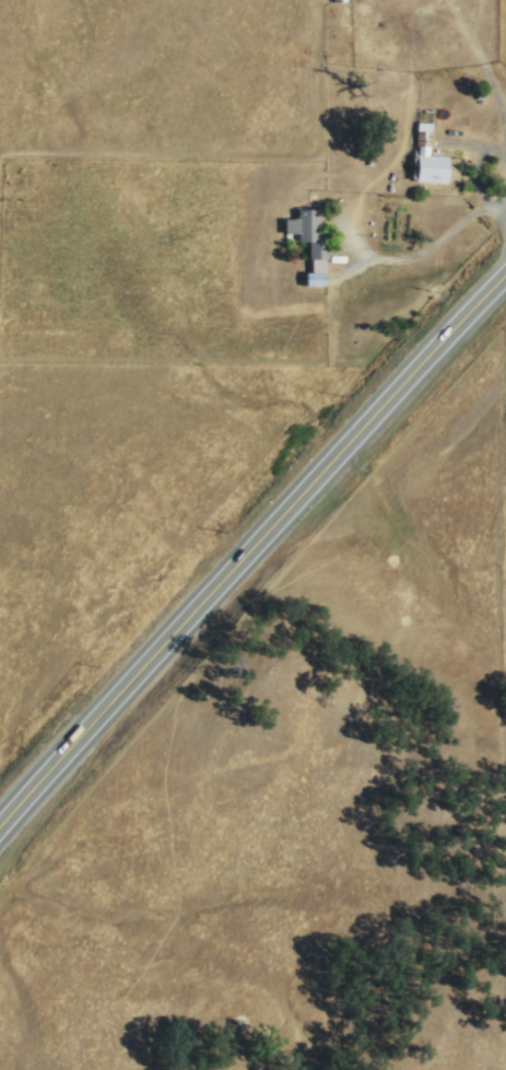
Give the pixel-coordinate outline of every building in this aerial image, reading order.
[(414,120),(411,181),(445,182),(446,154),(426,153),(428,121),(414,120)] [(308,270),(323,271),(323,239),(317,239),(317,207),(295,207),(295,218),(282,218),(281,240),(306,240),(306,258),(308,258),(308,270)]
